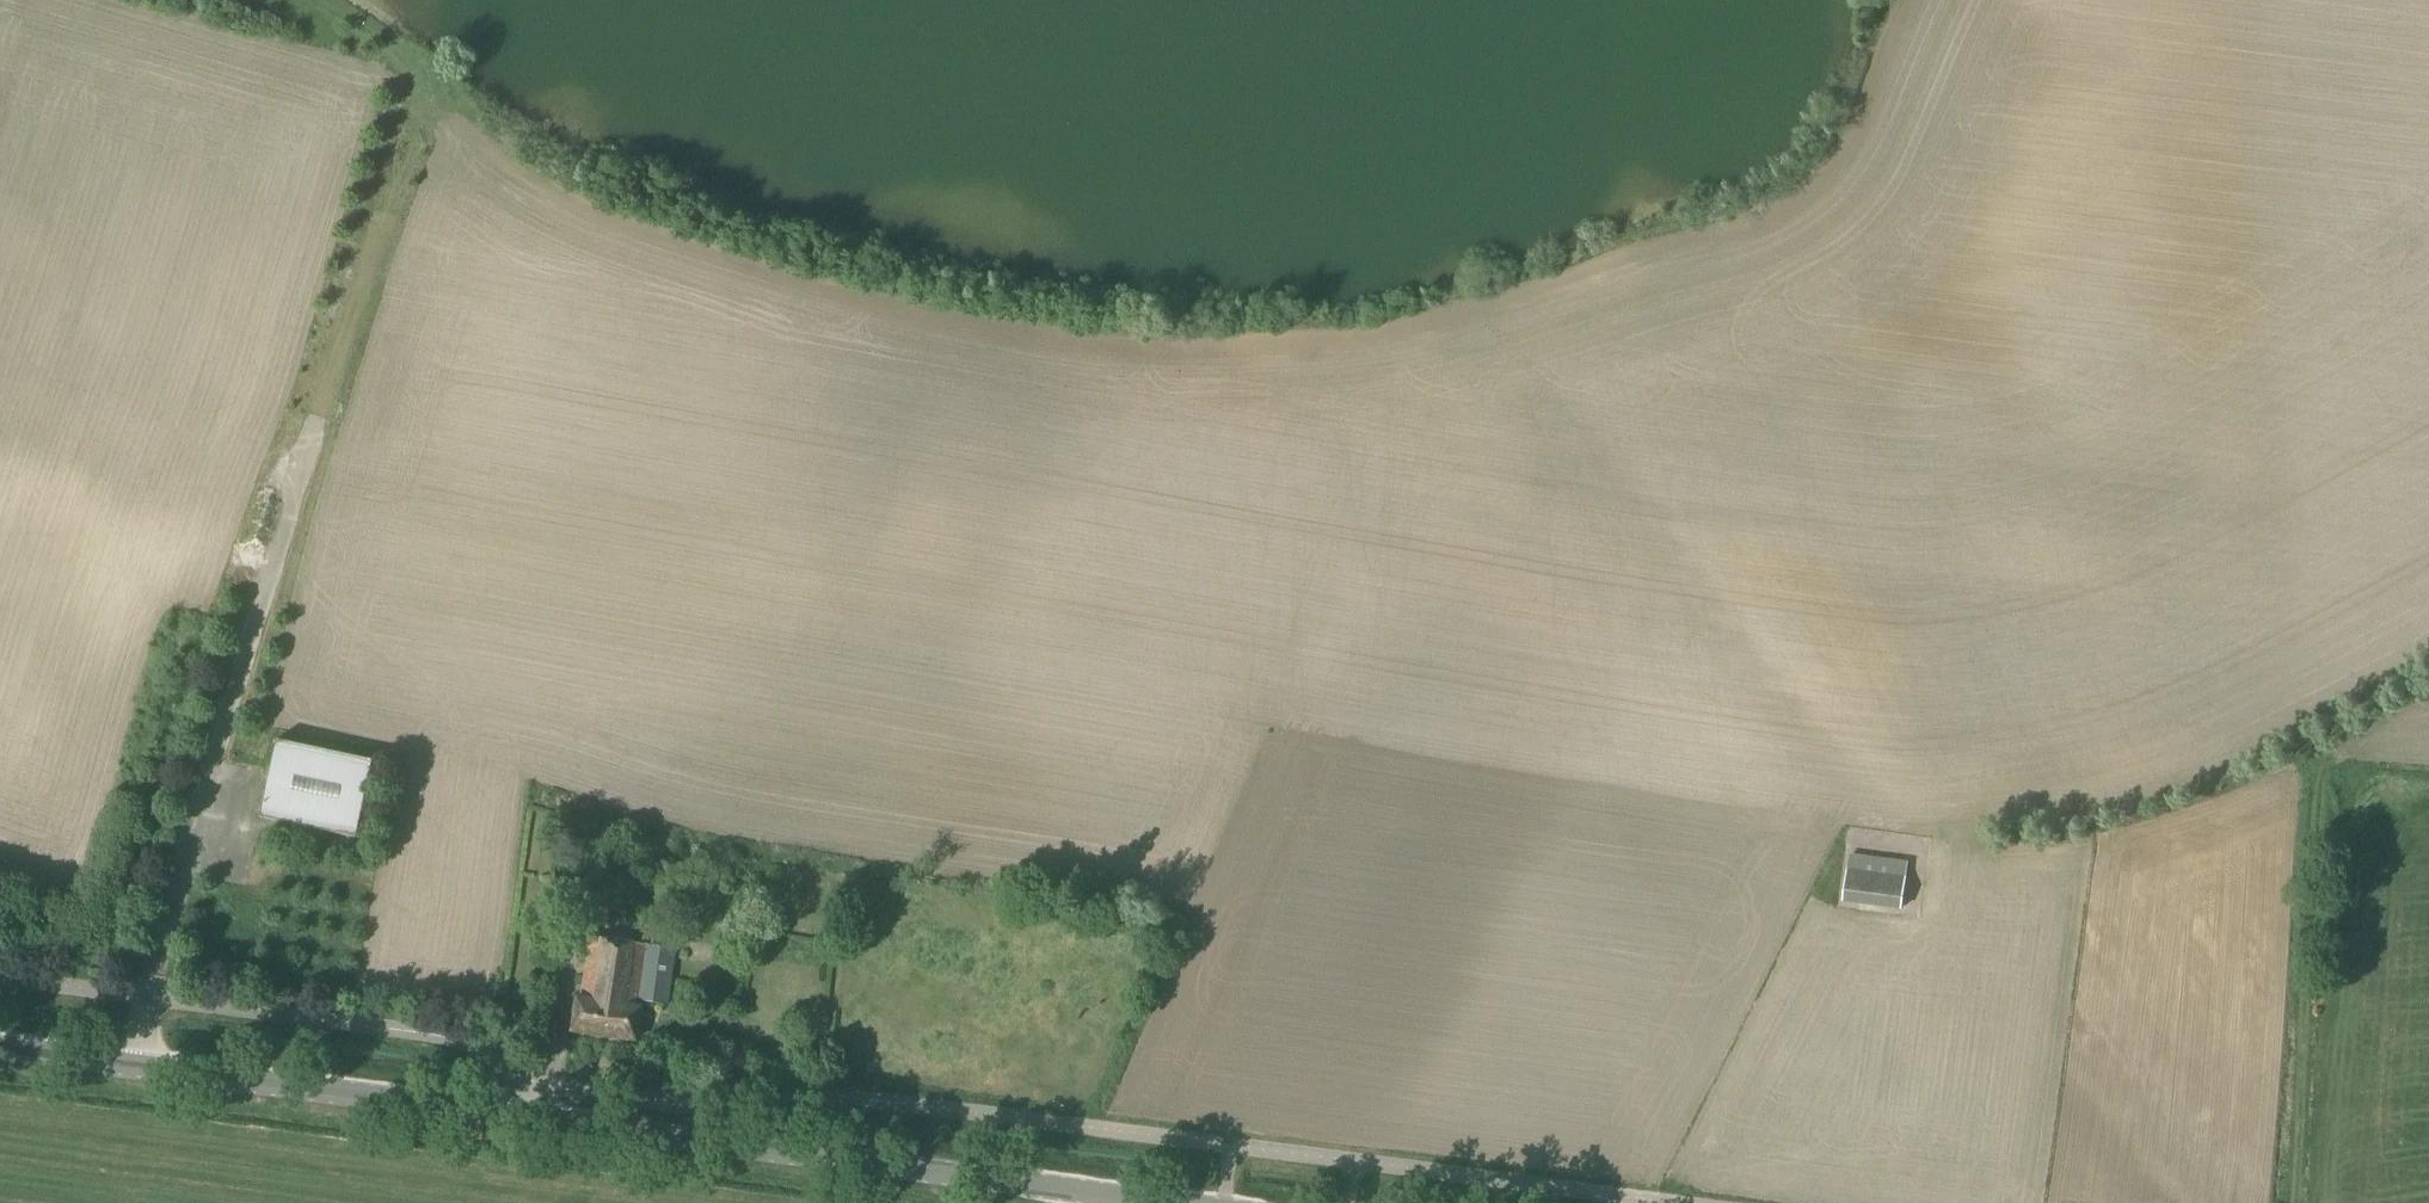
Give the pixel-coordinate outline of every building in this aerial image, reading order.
[(354,838),(370,761),(275,741),(259,818),(354,838)] [(1902,911),(1906,877),(1847,869),(1842,903),(1902,911)] [(666,1006),(674,950),(589,937),(580,999),(575,998),(570,1031),(634,1041),(640,1008),(637,1008),(638,1001),(666,1006)]
